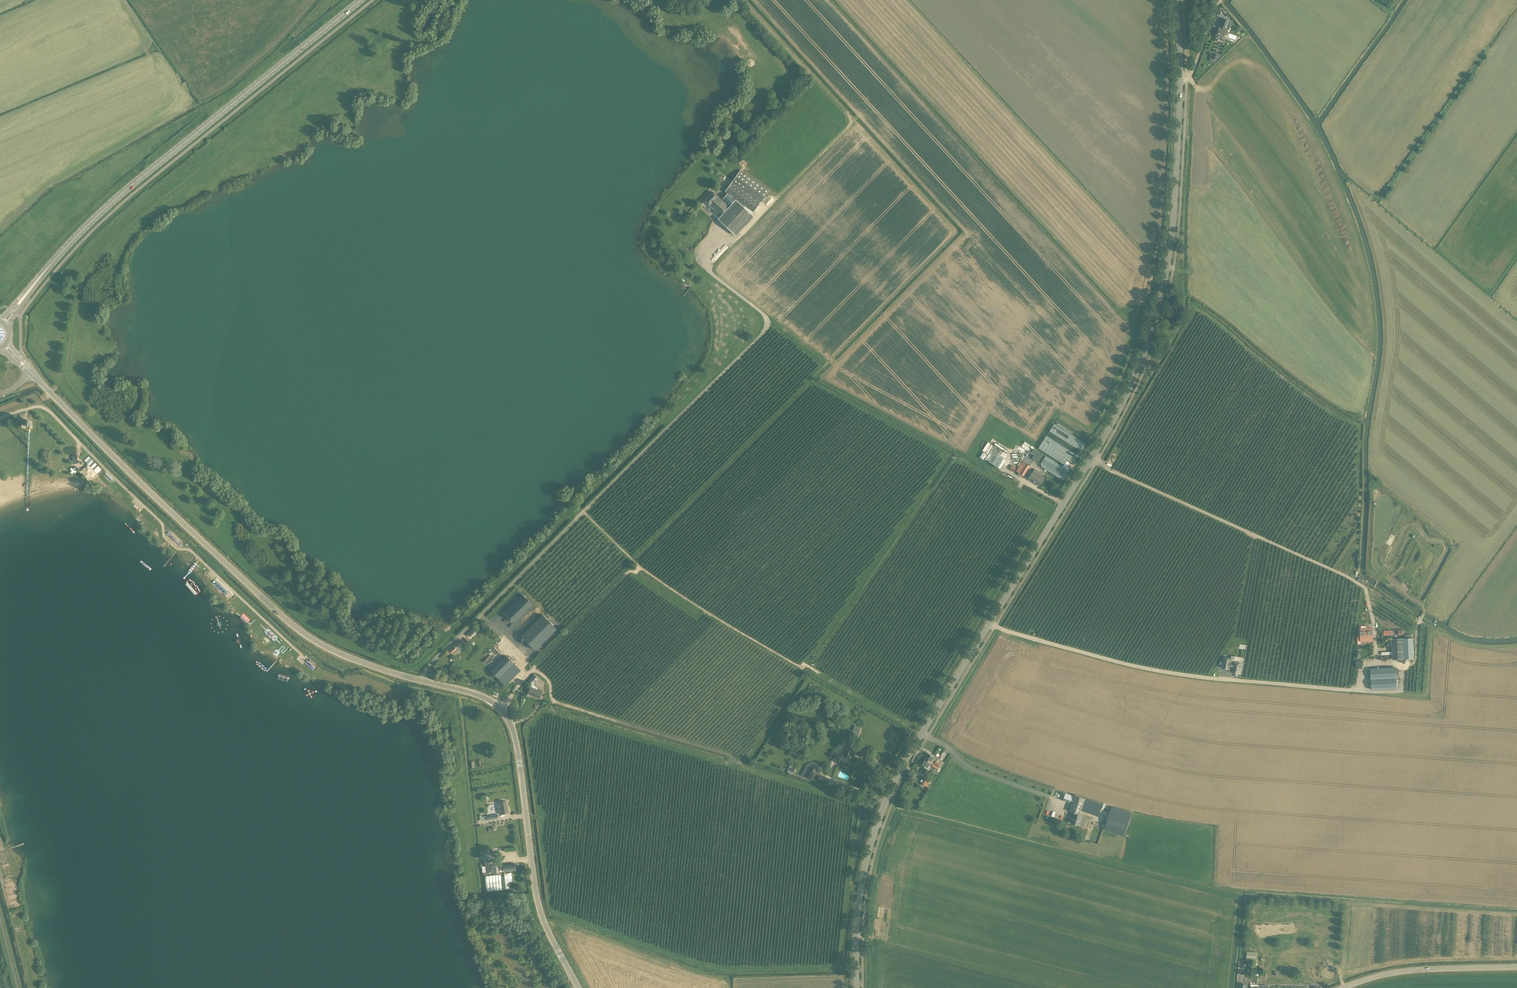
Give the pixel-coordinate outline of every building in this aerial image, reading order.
[(1219,28),(1216,36),(1225,40),(1228,32),(1226,31),(1227,29),(1227,28),(1230,20),(1223,18),(1222,21),(1220,26),(1221,26),(1220,29),(1219,28)] [(1212,52),(1210,59),(1216,61),(1218,54),(1212,52)] [(725,191),(728,193),(722,199),(721,199),(713,192),(705,201),(718,214),(720,216),(718,219),(735,235),(753,216),(752,215),(758,206),(769,192),(741,170),(725,191)] [(1057,424),(1048,426),(1050,432),(1054,431),(1053,430),(1058,429),(1059,432),(1066,430),(1065,428),(1062,429),(1061,425),(1058,426),(1057,424)] [(1006,459),(1005,459),(1008,455),(1000,450),(993,446),(985,459),(1000,469),(1006,459)] [(1034,455),(1031,458),(1026,455),(1022,461),(1016,471),(1019,472),(1017,474),(1022,477),(1023,475),(1023,476),(1029,466),(1033,459),(1036,462),(1041,455),(1033,449),(1030,453),(1034,455)] [(1028,479),(1039,485),(1044,478),(1040,476),(1042,473),(1034,469),(1028,479)] [(524,597),(506,614),(514,622),(531,604),(524,597)] [(557,628),(542,614),(521,635),(535,650),(557,628)] [(1361,641),(1373,641),(1372,628),(1369,628),(1369,626),(1366,626),(1366,628),(1360,628),(1360,635),(1357,636),(1358,641),(1361,641)] [(1391,644),(1392,659),(1414,658),(1413,637),(1411,638),(1411,634),(1405,634),(1405,637),(1391,638),(1391,644)] [(460,651),(464,647),(458,641),(449,650),(453,654),(458,649),(460,651)] [(521,670),(506,655),(491,671),(505,685),(521,670)] [(1232,672),(1240,673),(1242,663),(1234,661),(1235,656),(1232,656),(1231,658),(1224,657),(1222,667),(1229,669),(1230,666),(1233,666),(1232,672)] [(308,659),(305,663),(313,669),(316,665),(308,659)] [(1381,668),(1370,668),(1371,689),(1397,688),(1396,674),(1399,674),(1398,669),(1396,669),(1396,667),(1381,668)] [(541,691),(537,690),(538,688),(533,684),(539,678),(534,674),(527,682),(531,686),(530,687),(528,694),(538,698),(541,691)] [(853,729),(850,734),(857,737),(859,732),(853,729)] [(850,756),(853,748),(848,745),(844,754),(843,753),(842,756),(840,756),(839,758),(840,760),(839,763),(852,769),(852,768),(854,768),(855,765),(854,764),(856,759),(850,756)] [(928,753),(924,759),(933,764),(936,758),(928,753)] [(939,767),(933,764),(924,759),(921,765),(929,769),(932,771),(932,772),(936,774),(937,773),(938,771),(937,770),(939,767)] [(816,772),(817,769),(810,766),(805,777),(812,779),(813,778),(817,780),(816,781),(827,786),(829,779),(820,775),(821,774),(816,772)] [(925,778),(922,784),(927,786),(929,787),(932,782),(927,779),(925,778)] [(1061,791),(1058,798),(1063,800),(1072,803),(1070,811),(1074,813),(1071,822),(1079,825),(1084,827),(1087,816),(1085,815),(1083,815),(1080,814),(1081,810),(1099,816),(1102,806),(1103,804),(1085,798),(1075,794),(1075,796),(1066,793),(1061,791)] [(507,808),(506,801),(497,802),(499,814),(508,813),(508,812),(509,811),(508,809),(507,808)] [(1104,828),(1124,835),(1132,813),(1112,806),(1104,828)] [(490,865),(491,865),(491,860),(484,860),(485,866),(482,866),(482,873),(490,872),(490,865)] [(504,872),(516,870),(515,863),(503,865),(504,872)] [(486,891),(502,889),(501,874),(485,876),(486,891)] [(1246,960),(1256,961),(1257,952),(1247,951),(1246,960)]
